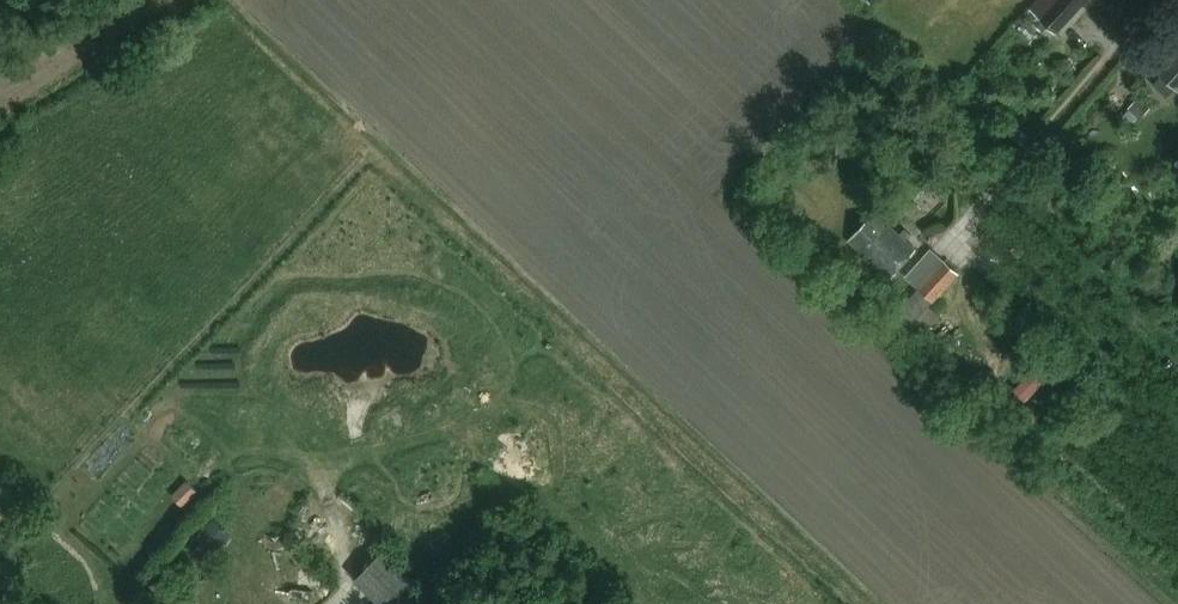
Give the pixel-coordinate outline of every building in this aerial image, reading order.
[(1030,9),(1056,33),(1078,10),(1077,8),(1084,0),(1039,0),(1030,9)] [(1157,72),(1177,90),(1177,89),(1177,49),(1157,72)] [(869,217),(849,238),(891,277),(916,249),(906,239),(911,234),(905,229),(900,234),(889,223),(887,225),(878,217),(874,222),(869,217)] [(945,259),(896,312),(923,337),(942,315),(931,305),(961,273),(945,259)] [(0,499),(0,517),(9,506),(0,499)] [(211,556),(231,536),(214,519),(194,539),(211,556)] [(435,599),(382,549),(356,577),(385,603),(430,603),(435,599)]
